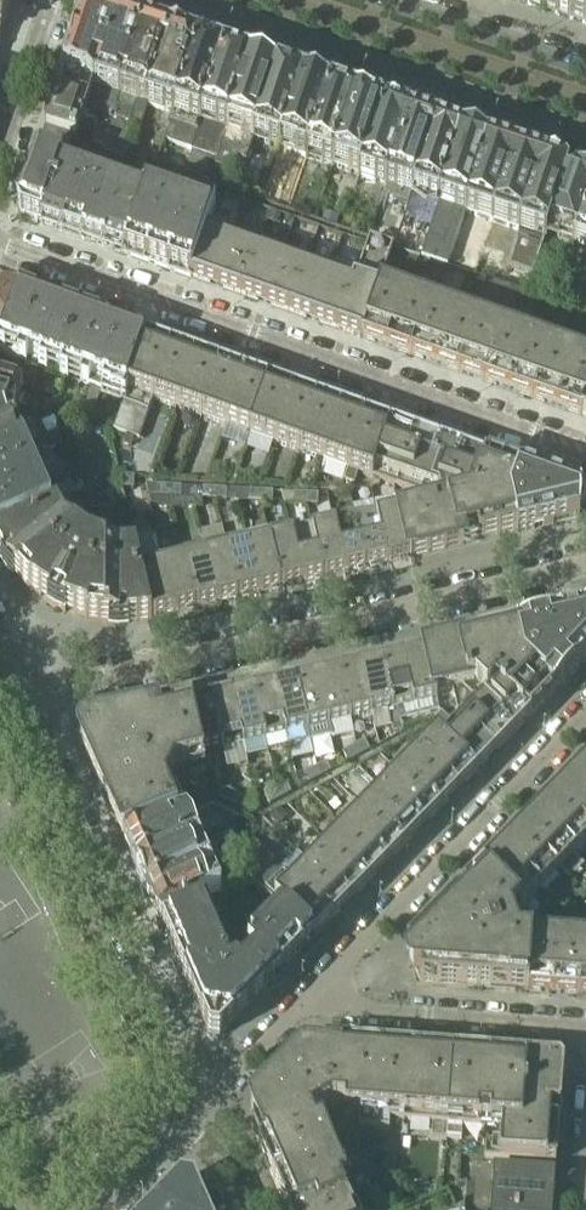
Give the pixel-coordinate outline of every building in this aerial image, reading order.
[(12,0),(0,0),(0,35),(12,0)] [(516,3),(543,13),(547,0),(517,0),(516,3)] [(578,0),(547,0),(543,13),(571,22),(578,0)] [(571,22),(585,27),(585,0),(578,0),(571,22)] [(82,16),(57,92),(87,102),(92,86),(115,18),(92,11),(82,16)] [(142,28),(115,18),(92,86),(118,94),(142,28)] [(145,104),(168,37),(142,28),(118,94),(111,117),(137,126),(145,104)] [(171,113),(195,46),(168,37),(145,104),(171,113)] [(195,131),(222,55),(195,46),(171,113),(168,122),(195,131)] [(219,153),(249,64),(222,55),(195,131),(197,132),(184,174),(209,182),(214,168),(219,153)] [(251,141),(275,73),(249,64),(219,153),(243,161),(250,140),(251,141)] [(300,82),(275,73),(251,141),(276,149),(300,82)] [(303,159),(326,91),(300,82),(276,149),(272,164),(270,163),(259,199),(274,203),(276,197),(275,197),(278,185),(280,186),(282,180),(283,181),(287,169),(298,173),(303,159)] [(330,168),(353,100),(326,91),(303,159),(330,168)] [(57,92),(44,128),(71,137),(74,138),(87,102),(57,92)] [(380,109),(353,100),(330,168),(357,177),(380,109)] [(382,186),(405,118),(380,109),(357,177),(382,186)] [(409,195),(432,127),(405,118),(382,186),(409,195)] [(435,204),(458,136),(432,127),(409,195),(435,204)] [(44,128),(35,156),(61,166),(71,137),(44,128)] [(459,212),(484,144),(458,136),(435,204),(438,205),(459,212)] [(487,222),(511,154),(484,144),(459,212),(464,214),(487,222)] [(512,231),(536,162),(511,154),(487,222),(512,231)] [(62,233),(82,172),(61,166),(35,156),(17,209),(21,218),(62,233)] [(563,172),(536,162),(512,231),(539,240),(542,233),(563,172)] [(219,187),(164,167),(160,178),(216,198),(219,187)] [(234,174),(214,168),(209,182),(219,186),(235,191),(238,184),(232,182),(234,174)] [(122,254),(144,193),(103,179),(82,172),(62,233),(122,254)] [(585,194),(585,179),(563,172),(542,233),(569,243),(585,194)] [(204,229),(210,212),(211,208),(169,193),(146,186),(144,193),(122,254),(188,277),(204,229)] [(235,203),(238,194),(223,188),(220,197),(235,203)] [(569,243),(585,248),(585,194),(569,243)] [(216,288),(233,240),(204,229),(188,277),(216,288)] [(240,296),(257,248),(233,240),(216,288),(240,296)] [(362,339),(380,287),(393,249),(373,242),(359,284),(342,332),(362,339)] [(264,305),(281,257),(257,248),(240,296),(264,305)] [(288,313),(305,265),(281,257),(264,305),(288,313)] [(312,322),(329,274),(305,265),(288,313),(312,322)] [(552,303),(561,277),(547,272),(538,298),(552,303)] [(342,332),(359,284),(329,274),(312,322),(342,332)] [(488,281),(474,320),(455,372),(486,383),(504,331),(518,292),(488,281)] [(2,333),(17,293),(0,287),(0,332),(2,333)] [(362,339),(385,347),(403,295),(380,287),(362,339)] [(585,295),(585,293),(578,290),(571,309),(580,312),(585,295)] [(80,316),(17,293),(2,333),(0,339),(0,353),(4,354),(6,348),(18,352),(16,358),(26,362),(28,355),(39,360),(37,366),(43,369),(46,362),(61,367),(80,316)] [(426,303),(403,295),(385,347),(409,355),(426,303)] [(452,312),(426,303),(409,355),(434,364),(452,312)] [(452,312),(434,364),(455,372),(474,320),(452,312)] [(124,397),(144,339),(80,316),(61,367),(59,374),(68,377),(70,370),(82,375),(80,381),(89,385),(92,378),(104,383),(102,389),(124,397)] [(504,331),(486,383),(507,390),(527,339),(504,331)] [(527,339),(507,390),(531,399),(549,347),(527,339)] [(139,440),(153,400),(172,349),(146,340),(113,431),(139,440)] [(573,355),(549,347),(531,399),(555,407),(573,355)] [(194,357),(172,349),(153,400),(175,408),(194,357)] [(585,405),(585,360),(573,355),(555,407),(582,417),(585,405)] [(218,366),(194,357),(175,408),(199,417),(218,366)] [(242,374),(218,366),(199,417),(224,426),(242,374)] [(20,382),(20,381),(0,374),(0,401),(16,406),(23,383),(20,382)] [(267,383),(242,374),(224,426),(248,434),(267,383)] [(291,391),(267,383),(248,434),(272,443),(291,391)] [(92,416),(101,392),(91,388),(85,404),(74,400),(71,408),(92,416)] [(291,391),(272,443),(297,452),(316,400),(291,391)] [(341,409),(316,400),(297,452),(321,460),(341,409)] [(9,412),(13,413),(16,406),(0,401),(0,430),(9,426),(6,418),(9,412)] [(341,409),(321,460),(347,470),(366,418),(341,409)] [(391,427),(366,418),(347,470),(357,473),(372,479),(375,471),(391,427)] [(0,430),(0,454),(25,442),(17,422),(9,426),(0,430)] [(414,435),(391,427),(375,471),(397,479),(414,435)] [(437,443),(414,435),(397,479),(421,487),(437,443)] [(0,454),(0,532),(53,510),(25,442),(0,454)] [(462,452),(437,443),(421,487),(445,496),(462,452)] [(470,508),(487,461),(462,452),(445,496),(446,496),(448,504),(470,508)] [(512,505),(523,474),(487,461),(470,508),(448,504),(433,508),(400,515),(399,515),(409,558),(517,533),(512,505)] [(357,473),(347,470),(343,481),(353,485),(357,473)] [(446,496),(445,496),(421,487),(397,479),(375,471),(372,479),(431,500),(433,508),(448,504),(446,496)] [(580,494),(523,474),(512,505),(517,533),(579,518),(579,514),(580,515),(581,514),(582,513),(583,511),(583,510),(584,508),(584,506),(584,504),(584,503),(583,501),(582,499),(581,498),(580,498),(580,494)] [(133,489),(134,477),(123,477),(122,489),(133,489)] [(168,486),(157,486),(156,497),(168,497),(168,486)] [(181,487),(168,486),(168,497),(180,498),(181,487)] [(214,489),(202,488),(202,499),(214,500),(214,489)] [(227,489),(214,489),(214,500),(226,501),(227,489)] [(260,491),(248,491),(248,502),(260,502),(260,491)] [(273,492),(260,491),(260,502),(272,503),(273,492)] [(306,494),(294,493),(293,504),(305,505),(306,494)] [(318,494),(306,494),(305,505),(318,505),(318,494)] [(53,510),(0,532),(0,553),(3,558),(9,555),(18,567),(13,572),(29,589),(49,602),(53,596),(66,603),(64,609),(86,618),(110,621),(111,613),(125,614),(126,621),(151,618),(140,571),(134,542),(122,543),(105,542),(91,537),(80,529),(70,519),(62,506),(53,510)] [(399,510),(377,515),(388,563),(409,558),(399,515),(400,515),(399,510)] [(377,515),(355,520),(366,568),(388,563),(377,515)] [(355,520),(334,525),(345,573),(366,568),(355,520)] [(334,525),(312,530),(324,578),(345,573),(334,525)] [(312,530),(291,535),(302,583),(324,578),(312,530)] [(260,593),(249,545),(246,534),(224,539),(238,598),(260,593)] [(291,535),(270,540),(281,588),(302,583),(291,535)] [(238,598),(224,539),(203,544),(217,603),(238,598)] [(270,540),(249,545),(260,593),(281,588),(270,540)] [(217,603),(203,544),(182,549),(195,608),(217,603)] [(195,608),(182,549),(160,554),(163,565),(174,613),(195,608)] [(163,565),(140,571),(151,618),(174,613),(163,565)] [(560,621),(567,652),(581,666),(585,661),(585,615),(560,621)] [(560,621),(522,630),(531,669),(555,692),(581,666),(567,652),(560,621)] [(531,669),(522,630),(426,653),(435,695),(452,691),(474,686),(485,697),(490,692),(531,669)] [(426,653),(404,658),(415,705),(436,700),(435,695),(426,653)] [(415,705),(404,658),(383,662),(394,710),(398,709),(415,705)] [(394,710),(383,662),(361,667),(372,715),(387,712),(394,710)] [(361,667),(340,672),(351,720),(372,715),(361,667)] [(555,692),(531,669),(490,692),(524,724),(555,692)] [(340,672),(319,677),(330,725),(351,720),(340,672)] [(319,677),(297,682),(308,730),(330,725),(319,677)] [(297,682),(276,687),(287,735),(308,730),(297,682)] [(474,686),(452,691),(457,714),(454,717),(460,723),(475,708),(485,697),(474,686)] [(276,687),(255,692),(265,740),(287,735),(276,687)] [(255,692),(233,697),(244,744),(265,740),(255,692)] [(524,724),(490,692),(485,697),(475,708),(508,740),(524,724)] [(233,697),(212,702),(223,749),(244,744),(233,697)] [(212,702),(190,707),(189,707),(200,754),(201,754),(223,749),(212,702)] [(189,707),(95,729),(87,731),(86,731),(84,732),(83,733),(82,734),(81,736),(80,738),(80,739),(80,741),(80,742),(81,743),(84,751),(124,842),(186,815),(179,799),(171,802),(165,789),(174,771),(188,768),(190,776),(205,773),(201,754),(200,754),(189,707)] [(508,740),(475,708),(460,723),(493,756),(508,740)] [(402,732),(398,709),(394,710),(387,712),(392,734),(402,732)] [(443,741),(460,723),(454,717),(450,722),(441,713),(433,721),(442,730),(437,735),(443,741)] [(493,756),(460,723),(443,741),(476,774),(493,756)] [(476,774),(443,741),(437,735),(418,755),(457,793),(476,774)] [(348,763),(369,751),(364,741),(342,753),(348,763)] [(457,793),(418,755),(400,773),(439,812),(457,793)] [(309,784),(331,772),(325,762),(303,774),(309,784)] [(585,831),(585,765),(553,799),(585,831)] [(439,812),(400,773),(382,791),(421,830),(439,812)] [(269,805),(291,794),(285,784),(264,795),(269,805)] [(246,799),(224,789),(219,799),(242,809),(246,799)] [(421,830),(382,791),(365,809),(404,847),(421,830)] [(535,817),(574,855),(585,843),(585,831),(553,799),(535,817)] [(404,847),(365,809),(348,827),(386,865),(404,847)] [(186,815),(124,842),(135,868),(199,840),(188,814),(186,815)] [(535,817),(517,836),(556,874),(574,855),(535,817)] [(386,865),(348,827),(329,845),(368,884),(386,865)] [(517,836),(499,854),(539,891),(556,874),(517,836)] [(199,840),(135,868),(146,893),(210,866),(199,840)] [(331,922),(293,883),(251,840),(244,873),(274,902),(285,912),(285,913),(313,941),(331,922)] [(368,884),(329,845),(311,864),(350,903),(368,884)] [(499,854),(481,872),(520,911),(539,891),(499,854)] [(350,903),(311,864),(293,883),(331,922),(350,903)] [(210,866),(146,893),(158,919),(201,900),(221,892),(210,866)] [(406,949),(410,958),(408,960),(413,974),(416,974),(419,983),(526,992),(530,936),(520,911),(481,872),(406,949)] [(201,900),(158,919),(187,987),(230,968),(201,900)] [(267,987),(311,943),(313,941),(285,913),(244,955),(248,959),(243,964),(267,987)] [(560,939),(530,936),(526,992),(555,994),(560,939)] [(560,939),(555,994),(585,996),(585,982),(585,941),(560,939)] [(230,968),(187,987),(205,1028),(207,1033),(208,1036),(219,1038),(224,1032),(267,987),(243,964),(238,960),(230,968)] [(344,1110),(349,1051),(325,1049),(324,1058),(303,1057),(289,1071),(310,1120),(331,1109),(344,1110)] [(389,1130),(389,1120),(394,1054),(349,1051),(344,1110),(343,1117),(359,1118),(358,1127),(389,1130)] [(453,1125),(458,1059),(394,1054),(389,1120),(453,1125)] [(527,1131),(533,1065),(458,1059),(453,1125),(486,1128),(527,1131)] [(559,1109),(562,1071),(558,1067),(533,1065),(527,1131),(486,1128),(484,1158),(555,1164),(559,1109)] [(310,1120),(289,1071),(251,1109),(260,1129),(251,1133),(256,1144),(310,1120)] [(348,1167),(342,1152),(333,1155),(328,1142),(321,1145),(310,1120),(256,1144),(279,1197),(340,1170),(348,1167)] [(554,1174),(493,1169),(490,1209),(552,1209),(554,1174)] [(340,1170),(279,1197),(285,1209),(357,1209),(340,1170)] [(153,1209),(205,1209),(193,1184),(180,1182),(153,1209)]
